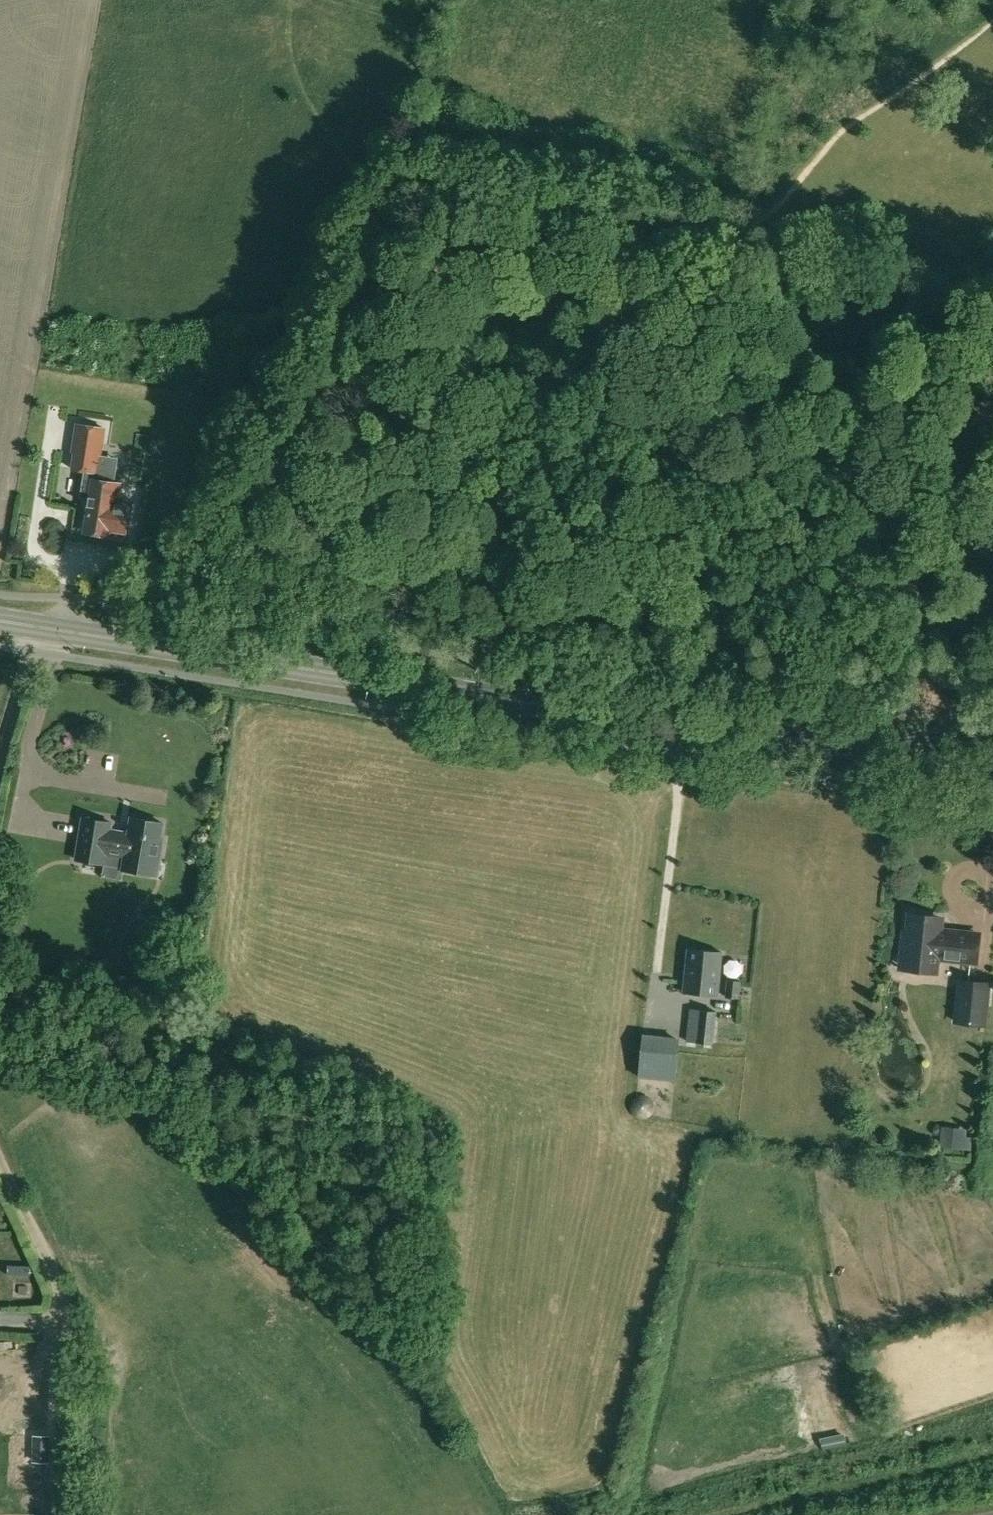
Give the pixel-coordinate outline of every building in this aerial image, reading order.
[(230,420),(229,432),(242,434),(244,422),(230,420)] [(105,428),(77,424),(73,452),(75,452),(72,469),(86,471),(84,486),(83,486),(83,489),(82,496),(91,497),(85,532),(104,534),(104,530),(110,531),(110,529),(125,532),(129,508),(128,508),(129,504),(117,502),(120,484),(91,479),(92,472),(96,472),(97,466),(99,466),(99,462),(97,462),(98,456),(101,456),(105,428)] [(160,839),(162,823),(132,818),(130,833),(110,830),(111,822),(84,818),(77,860),(104,864),(106,854),(126,857),(124,870),(151,875),(154,859),(160,860),(164,840),(160,839)] [(901,950),(910,951),(908,971),(935,974),(937,959),(943,959),(943,960),(976,964),(979,936),(940,932),(941,920),(910,916),(908,935),(903,934),(901,950)] [(684,992),(718,996),(722,953),(688,950),(684,992)] [(725,997),(740,999),(742,981),(727,980),(725,997)] [(957,982),(952,1028),(981,1031),(986,986),(957,982)] [(686,1042),(714,1045),(717,1011),(689,1008),(686,1042)] [(643,1036),(639,1077),(675,1080),(679,1040),(643,1036)] [(965,1149),(967,1129),(946,1127),(944,1147),(965,1149)] [(34,1457),(49,1458),(49,1437),(35,1437),(34,1457)]
